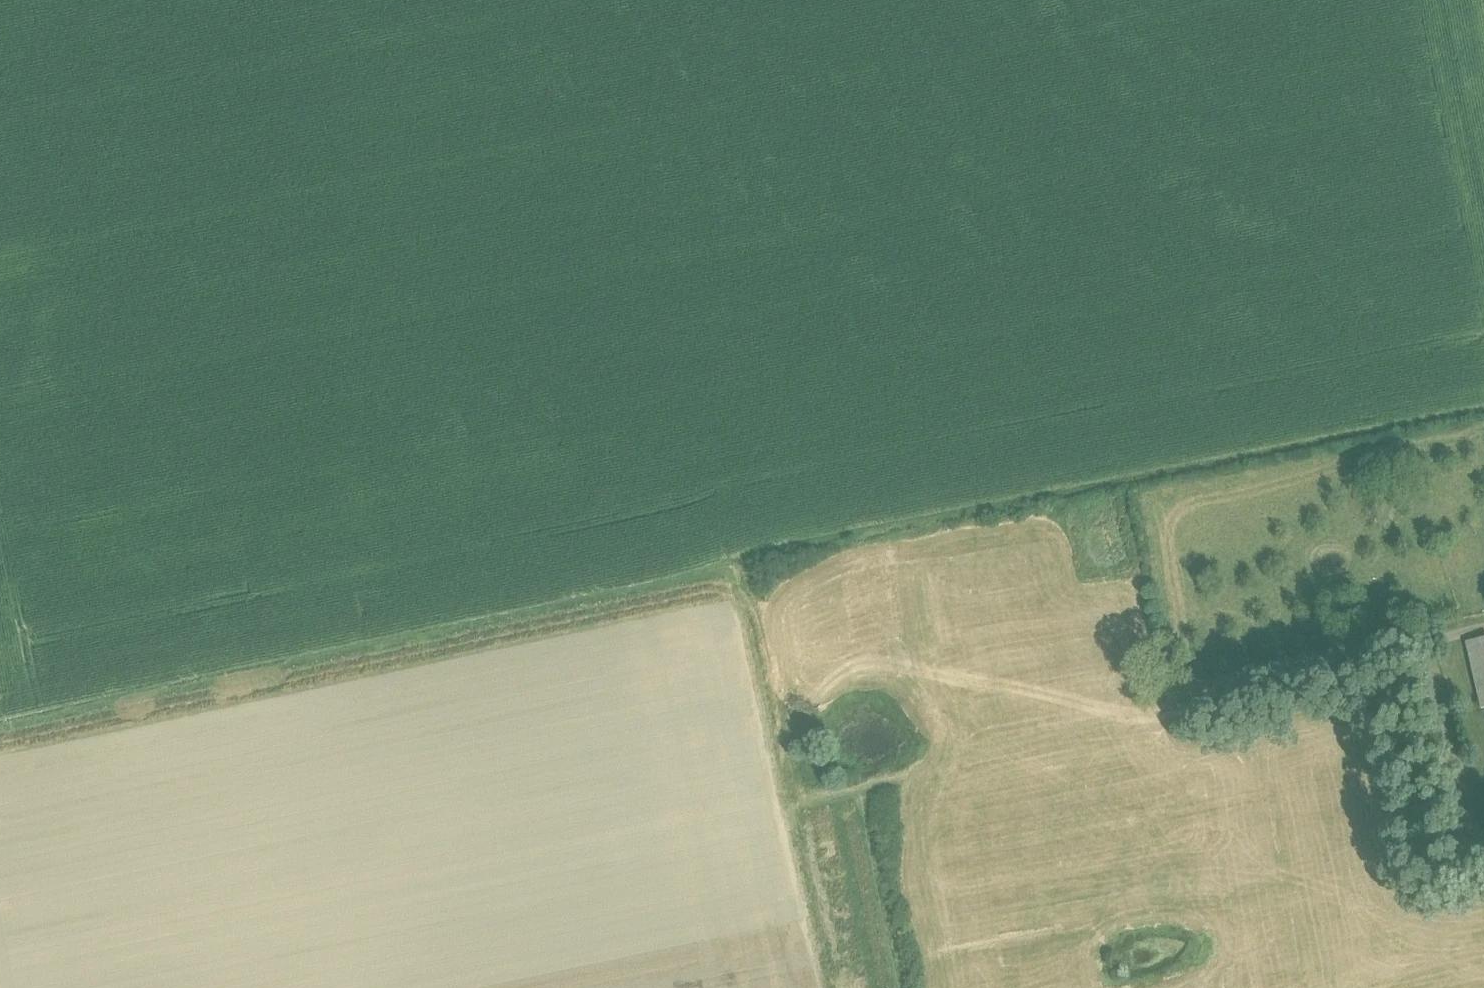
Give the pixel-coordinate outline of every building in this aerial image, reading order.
[(1483,708),(1483,637),(1465,642),(1480,709),(1483,708)]
